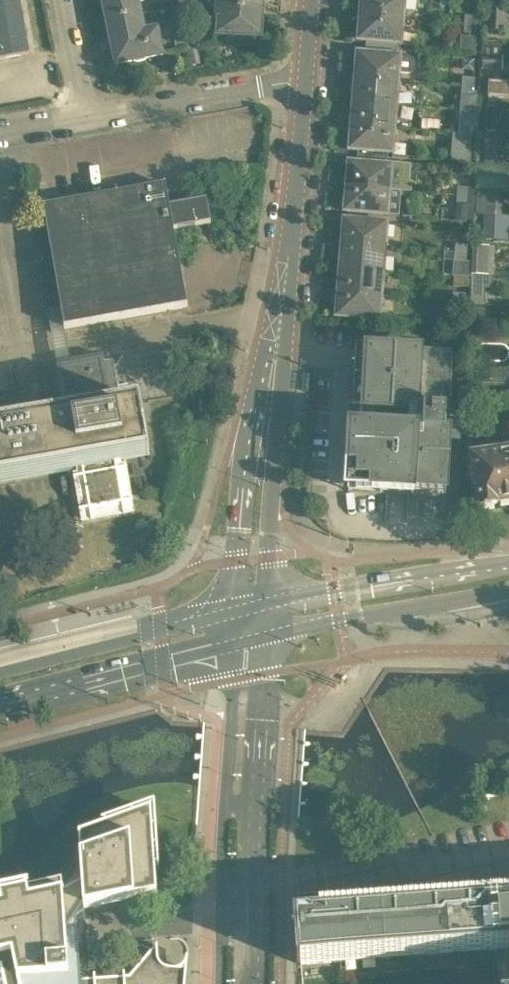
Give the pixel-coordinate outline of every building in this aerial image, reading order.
[(28,47),(20,0),(0,0),(0,61),(30,56),(28,47)] [(107,21),(140,14),(137,2),(144,1),(145,0),(103,0),(107,21)] [(178,0),(180,12),(190,10),(189,0),(181,0),(178,0)] [(213,8),(262,12),(262,0),(213,0),(213,8)] [(360,16),(403,20),(404,0),(362,0),(360,16)] [(503,6),(491,6),(490,31),(502,31),(503,6)] [(260,38),(262,12),(213,8),(212,16),(214,18),(219,18),(218,35),(260,38)] [(109,44),(157,34),(156,29),(144,32),(140,14),(107,21),(110,37),(108,38),(109,44)] [(401,44),(403,20),(360,16),(359,41),(401,44)] [(466,16),(465,25),(476,26),(477,17),(466,16)] [(476,34),(476,26),(465,25),(464,33),(476,34)] [(176,40),(186,40),(185,28),(175,29),(176,40)] [(157,34),(109,44),(110,50),(113,50),(116,65),(162,55),(157,34)] [(476,38),(461,37),(460,50),(475,51),(476,38)] [(186,40),(186,50),(201,47),(198,38),(186,40)] [(186,40),(176,40),(177,52),(186,50),(186,40)] [(482,41),(482,55),(497,55),(497,42),(482,41)] [(410,57),(400,56),(358,53),(356,80),(362,81),(362,76),(367,77),(367,79),(398,81),(398,72),(409,72),(413,69),(414,61),(410,57)] [(502,55),(482,55),(481,55),(481,70),(502,70),(502,55)] [(354,101),(396,105),(398,81),(367,79),(367,77),(362,76),(362,81),(356,80),(354,101)] [(462,85),(474,87),(475,78),(463,77),(462,85)] [(508,84),(508,82),(489,81),(488,97),(508,98),(508,84)] [(474,87),(462,85),(462,94),(473,95),(474,87)] [(352,125),(394,129),(396,105),(354,101),(352,125)] [(486,106),(485,132),(495,133),(496,106),(486,106)] [(394,129),(352,125),(350,150),(392,153),(394,129)] [(460,134),(472,135),(472,127),(461,126),(460,134)] [(472,135),(460,134),(460,142),(471,143),(472,135)] [(485,138),(485,163),(498,164),(498,139),(485,138)] [(347,187),(389,190),(391,165),(349,162),(347,187)] [(476,190),(503,191),(508,191),(508,164),(498,164),(485,163),(477,163),(476,190)] [(187,306),(179,260),(174,229),(211,223),(207,198),(169,205),(165,184),(43,205),(64,328),(187,306)] [(389,190),(347,187),(345,211),(399,215),(401,191),(389,190)] [(458,195),(469,196),(470,188),(458,187),(458,195)] [(476,215),(484,215),(484,214),(502,215),(503,191),(476,190),(476,215)] [(469,196),(458,195),(457,203),(468,205),(469,196)] [(456,221),(467,222),(468,205),(457,203),(456,221)] [(342,244),(385,248),(387,223),(344,220),(342,244)] [(341,268),(383,271),(385,248),(342,244),(341,268)] [(455,253),(467,254),(467,245),(456,244),(455,253)] [(472,275),(493,276),(494,276),(495,246),(472,245),(471,275),(472,279),(472,275)] [(467,254),(455,253),(454,261),(466,262),(467,254)] [(453,276),(470,278),(471,263),(454,261),(453,276)] [(341,268),(339,292),(381,295),(383,271),(341,268)] [(471,305),(479,305),(485,305),(485,289),(492,289),(493,276),(472,275),(472,279),(471,288),(471,289),(471,305)] [(453,288),(471,289),(471,288),(472,279),(453,278),(453,288)] [(379,320),(381,295),(339,292),(337,317),(379,320)] [(453,293),(453,301),(465,302),(465,294),(453,293)] [(464,310),(465,302),(453,301),(452,310),(464,310)] [(484,322),(472,322),(472,333),(484,333),(484,322)] [(463,416),(463,413),(450,412),(453,352),(355,347),(352,409),(360,410),(357,483),(380,484),(379,490),(445,493),(448,436),(456,436),(457,415),(463,416)] [(0,427),(0,481),(83,466),(84,472),(80,473),(87,513),(126,506),(119,466),(115,466),(114,461),(148,455),(148,456),(149,455),(145,431),(144,431),(143,426),(144,426),(140,401),(138,402),(98,410),(97,405),(113,402),(104,354),(56,362),(65,415),(0,427)] [(479,369),(479,384),(508,384),(508,369),(479,369)] [(480,386),(467,385),(466,405),(478,406),(480,386)] [(508,500),(508,451),(472,456),(479,506),(498,504),(498,502),(508,500)] [(173,983),(173,982),(172,981),(171,980),(169,979),(168,979),(167,979),(155,980),(153,950),(126,980),(89,983),(84,909),(157,894),(151,808),(78,834),(79,840),(48,884),(0,895),(0,983),(173,983)] [(319,909),(319,913),(294,915),(297,963),(301,963),(302,977),(508,961),(508,895),(319,909)]
